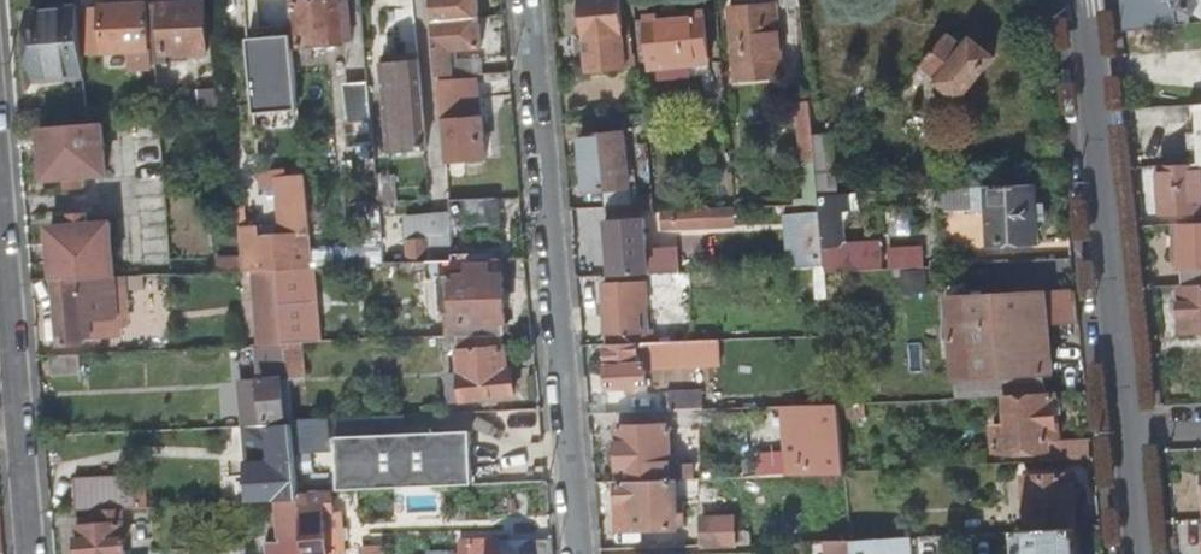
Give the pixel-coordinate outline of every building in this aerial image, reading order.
[(153,63),(164,63),(164,52),(208,48),(204,0),(196,0),(164,3),(164,0),(146,0),(146,4),(152,51),(153,63)] [(297,42),(341,38),(338,0),(293,0),(297,42)] [(432,20),(477,17),(476,0),(430,0),(432,20)] [(585,47),(587,68),(626,65),(626,53),(633,53),(630,14),(622,15),(621,0),(581,0),(584,34),(585,47)] [(1200,17),(1200,0),(1174,0),(1200,17)] [(775,3),(731,6),(736,77),(781,73),(775,3)] [(152,51),(146,4),(100,8),(104,54),(152,51)] [(81,70),(75,5),(27,8),(32,74),(81,70)] [(679,26),(703,25),(702,12),(679,13),(679,26)] [(706,62),(703,25),(679,26),(679,13),(647,15),(652,66),(706,62)] [(432,20),(435,57),(437,76),(469,75),(478,75),(477,57),(456,58),(455,48),(480,47),(477,17),(432,20)] [(967,43),(949,28),(922,59),(940,75),(936,79),(956,97),(993,54),(972,37),(967,43)] [(397,59),(405,151),(444,149),(443,141),(437,76),(435,57),(397,59)] [(456,140),(458,161),(483,160),(480,115),(472,116),(469,75),(437,76),(443,141),(456,140)] [(372,80),(349,81),(351,118),(374,117),(372,80)] [(216,87),(197,89),(198,109),(217,106),(216,87)] [(811,133),(808,99),(797,100),(803,162),(814,161),(811,133)] [(1200,103),(1200,121),(1190,122),(1193,164),(1200,164),(1200,103)] [(1200,103),(1190,104),(1190,122),(1200,121),(1200,103)] [(105,170),(102,120),(86,121),(45,125),(48,172),(71,171),(72,185),(84,184),(84,171),(105,170)] [(833,193),(840,192),(833,131),(811,133),(814,161),(817,193),(833,193)] [(624,135),(582,138),(586,193),(628,190),(624,135)] [(445,162),(458,161),(456,140),(443,141),(444,149),(445,156),(445,162)] [(444,149),(405,151),(406,158),(445,156),(444,149)] [(1193,164),(1189,165),(1157,167),(1160,214),(1200,212),(1200,164),(1193,164)] [(1036,199),(1035,181),(943,186),(944,208),(990,206),(993,241),(1038,238),(1037,212),(1045,212),(1045,205),(1036,199)] [(835,211),(833,193),(817,193),(817,202),(822,246),(845,245),(842,211),(835,211)] [(492,198),(448,199),(449,217),(493,216),(492,198)] [(604,208),(607,275),(645,273),(640,206),(604,208)] [(708,229),(708,209),(663,211),(665,232),(708,229)] [(52,222),(56,275),(113,273),(110,219),(89,220),(88,210),(74,211),(75,221),(52,222)] [(1174,251),(1175,267),(1184,267),(1185,284),(1200,284),(1200,223),(1182,224),(1183,250),(1174,251)] [(1173,224),(1174,251),(1183,250),(1182,224),(1173,224)] [(257,247),(241,248),(241,254),(243,269),(279,267),(295,267),(292,234),(257,236),(257,247)] [(424,237),(403,238),(403,251),(396,252),(397,259),(425,258),(424,237)] [(216,254),(216,269),(243,269),(241,254),(216,254)] [(456,313),(456,336),(501,335),(504,335),(504,323),(507,323),(505,260),(452,262),(427,262),(428,279),(442,279),(443,312),(456,313)] [(299,342),(315,342),(308,266),(295,267),(279,267),(286,343),(299,342)] [(667,272),(648,273),(648,287),(668,286),(667,272)] [(118,315),(115,273),(113,273),(56,275),(62,343),(86,342),(86,335),(91,335),(91,317),(118,315)] [(602,286),(605,345),(637,343),(635,313),(643,313),(641,283),(602,286)] [(1185,284),(1179,285),(1182,332),(1200,331),(1200,284),(1185,284)] [(951,294),(955,376),(1050,371),(1048,322),(1078,321),(1075,289),(951,294)] [(456,336),(456,375),(446,375),(446,403),(509,401),(509,374),(502,374),(501,335),(456,336)] [(707,365),(706,339),(637,343),(605,345),(606,364),(604,364),(605,389),(644,388),(644,368),(707,365)] [(302,378),(299,342),(286,343),(286,344),(289,379),(302,378)] [(81,352),(50,353),(50,374),(83,373),(81,352)] [(293,422),(293,420),(289,379),(263,381),(265,417),(283,417),(283,423),(293,422)] [(1048,418),(1057,417),(1056,389),(1004,392),(1005,425),(992,426),(993,450),(1041,448),(1049,440),(1048,418)] [(667,393),(666,412),(702,410),(702,392),(667,393)] [(864,413),(863,402),(838,404),(838,405),(839,416),(864,413)] [(800,407),(803,447),(843,446),(839,416),(838,405),(800,407)] [(337,450),(336,415),(306,416),(308,451),(337,450)] [(1058,438),(1057,417),(1048,418),(1049,440),(1050,439),(1058,438)] [(293,422),(283,423),(267,423),(275,500),(299,498),(298,493),(293,422)] [(619,429),(620,483),(678,481),(681,481),(681,468),(672,468),(672,427),(619,429)] [(342,491),(476,486),(474,431),(341,438),(342,491)] [(843,446),(803,447),(806,476),(846,475),(845,473),(843,446)] [(1077,524),(1078,524),(1074,472),(1028,474),(1030,527),(1077,524)] [(122,507),(138,506),(138,473),(76,475),(77,509),(99,508),(122,507)] [(680,529),(678,481),(620,483),(621,510),(637,509),(638,531),(680,529)] [(303,553),(343,553),(341,506),(332,506),(331,491),(298,493),(299,498),(303,553)] [(267,553),(303,553),(299,498),(275,500),(278,535),(265,537),(267,553)] [(99,508),(99,524),(75,524),(76,553),(124,553),(122,507),(99,508)] [(733,546),(733,535),(732,520),(701,521),(702,547),(733,546)] [(1022,553),(1079,553),(1077,524),(1030,527),(1020,528),(1022,553)] [(749,534),(733,535),(733,546),(749,545),(749,534)] [(913,536),(852,540),(854,553),(914,553),(913,536)] [(550,538),(498,540),(499,553),(552,553),(550,538)] [(832,553),(854,553),(852,540),(830,541),(832,553)]
